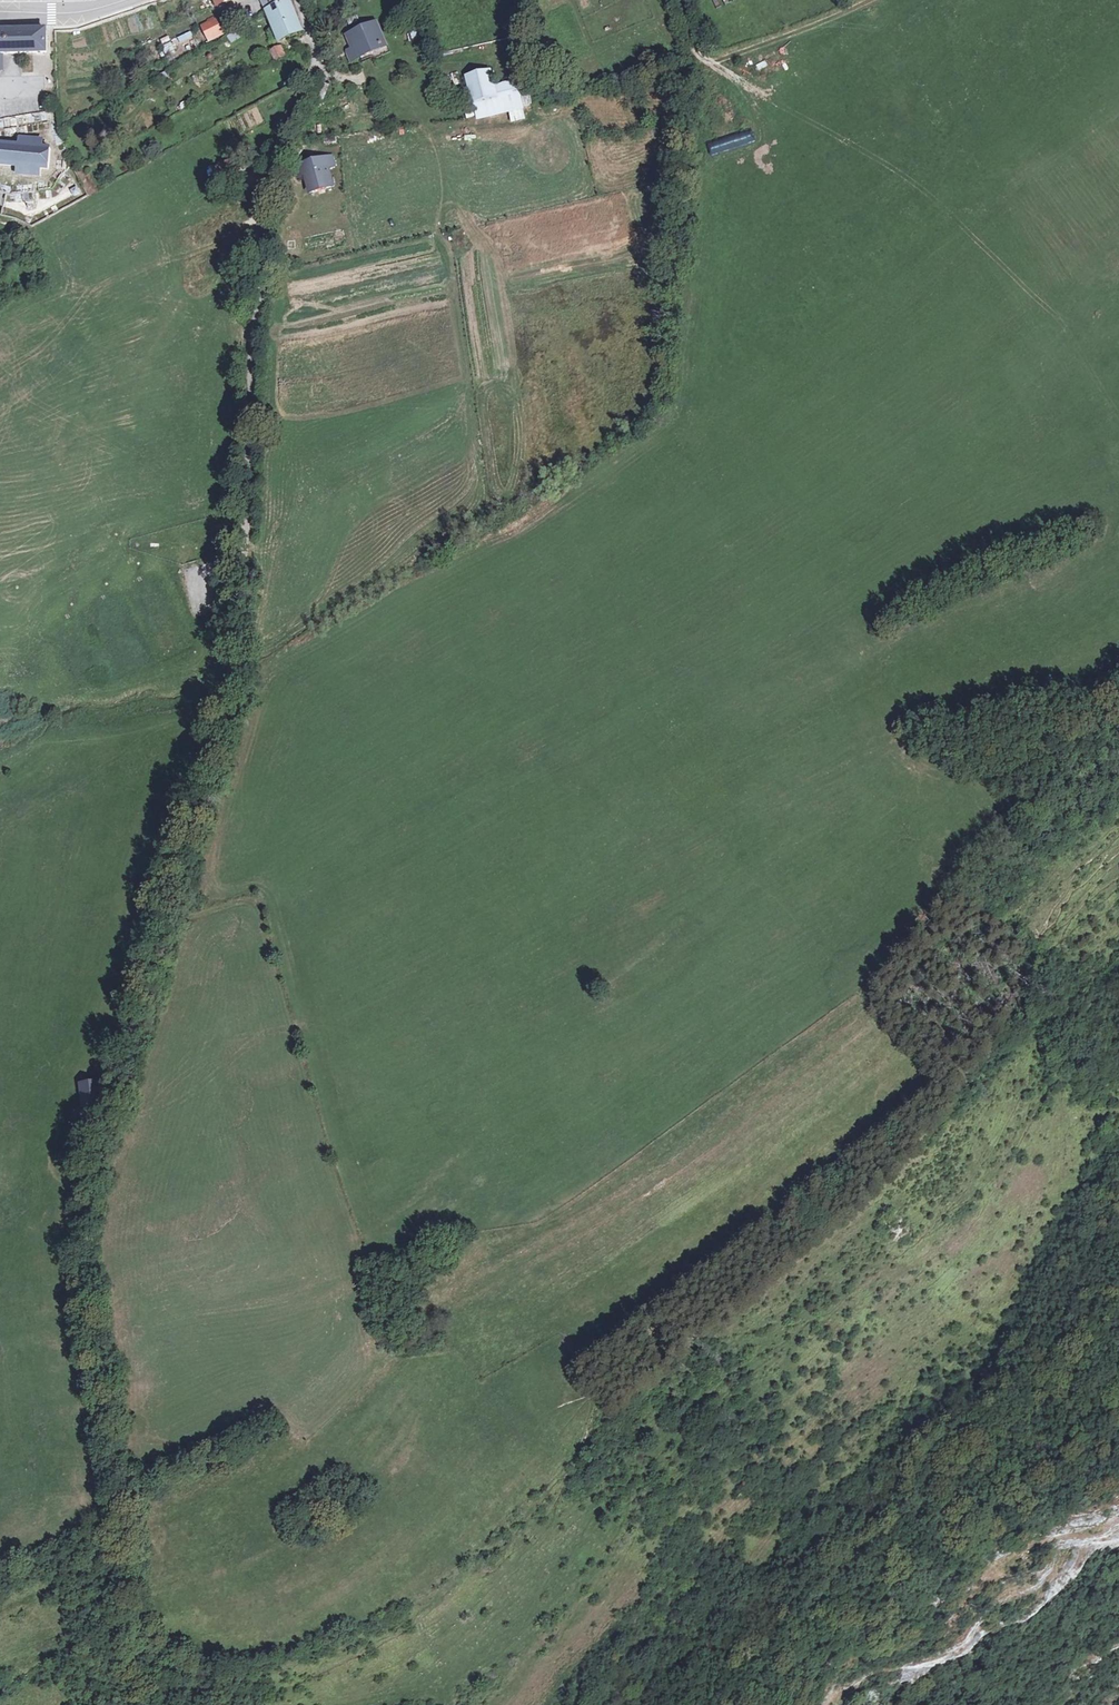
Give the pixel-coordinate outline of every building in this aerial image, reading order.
[(260,0),(266,13),(288,1),(289,0),(288,0),(261,0),(260,0)] [(288,1),(266,13),(277,40),(299,30),(288,1)] [(214,22),(203,29),(209,40),(221,33),(214,22)] [(241,28),(226,37),(230,44),(245,35),(241,28)] [(366,32),(349,40),(355,52),(348,55),(353,64),(371,55),(383,49),(373,28),(366,32)] [(176,36),(179,43),(192,37),(189,31),(176,36)] [(6,55),(50,54),(49,32),(5,33),(0,33),(0,55),(6,55)] [(279,49),(274,52),(278,61),(283,59),(279,49)] [(467,78),(473,103),(479,102),(483,118),(521,110),(515,84),(492,89),(488,74),(467,78)] [(479,102),(473,103),(477,120),(483,118),(479,102)] [(20,169),(19,175),(41,177),(42,171),(51,172),(53,149),(44,148),(45,141),(23,138),(22,146),(0,143),(0,167),(20,169)] [(330,157),(293,167),(296,176),(304,174),(309,193),(329,188),(324,169),(332,167),(330,157)] [(235,161),(219,166),(223,178),(239,173),(235,161)] [(363,504),(375,498),(368,483),(356,489),(363,504)] [(101,1081),(83,1083),(86,1105),(104,1103),(101,1081)]
